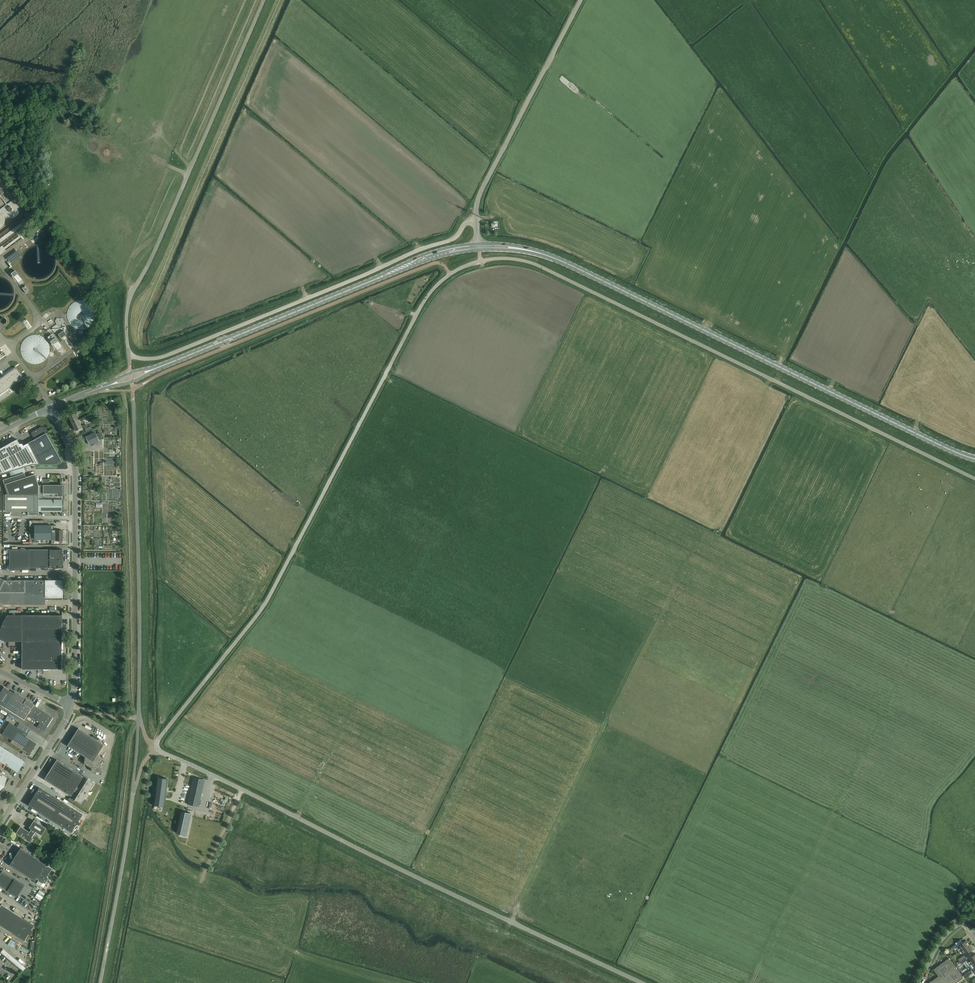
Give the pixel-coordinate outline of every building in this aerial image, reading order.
[(23,239),(16,229),(18,227),(15,222),(0,233),(0,255),(23,239)] [(7,258),(11,264),(22,256),(17,250),(7,258)] [(80,329),(81,329),(83,329),(84,329),(86,328),(87,328),(89,327),(90,326),(91,325),(92,324),(93,323),(94,322),(95,320),(95,319),(96,318),(96,316),(96,315),(96,313),(96,311),(95,310),(95,309),(94,307),(93,306),(92,305),(91,304),(90,303),(89,302),(87,301),(86,301),(84,300),(83,300),(81,300),(80,300),(78,300),(77,301),(76,301),(74,302),(73,303),(72,304),(71,305),(70,306),(69,307),(68,308),(68,310),(67,311),(67,313),(67,314),(67,315),(67,317),(67,318),(68,320),(68,321),(69,322),(70,324),(71,325),(72,326),(73,327),(74,327),(76,328),(77,328),(78,329),(80,329)] [(22,322),(29,330),(32,326),(25,319),(22,322)] [(53,345),(58,341),(52,334),(48,337),(53,345)] [(45,360),(46,358),(47,357),(48,356),(49,355),(49,353),(49,352),(50,351),(50,349),(50,348),(49,347),(49,345),(49,344),(48,343),(47,341),(46,340),(46,339),(44,338),(43,337),(42,337),(41,336),(39,335),(38,335),(36,335),(35,335),(33,335),(32,335),(30,336),(29,336),(27,337),(26,338),(25,339),(24,340),(23,341),(22,342),(22,343),(21,345),(21,346),(20,348),(20,349),(20,351),(21,352),(21,354),(22,355),(22,357),(23,358),(24,359),(25,360),(26,361),(27,362),(29,363),(30,363),(32,364),(33,364),(35,364),(36,364),(38,364),(39,363),(41,363),(42,362),(43,362),(44,361),(45,360)] [(7,387),(17,379),(18,381),(24,377),(16,367),(0,379),(0,395),(8,389),(7,387)] [(72,423),(79,420),(75,413),(68,416),(72,423)] [(79,420),(72,423),(75,431),(82,427),(84,427),(85,429),(87,428),(85,424),(83,425),(82,426),(79,420)] [(17,439),(0,448),(0,474),(33,464),(58,464),(62,462),(46,433),(47,433),(48,431),(46,428),(41,427),(33,431),(32,435),(34,439),(23,445),(22,443),(20,443),(17,439)] [(27,435),(31,432),(28,427),(20,432),(21,435),(25,432),(27,435)] [(100,432),(98,433),(96,434),(95,433),(86,437),(89,444),(102,438),(100,432)] [(13,494),(12,494),(9,494),(8,493),(9,494),(6,494),(6,511),(28,511),(28,515),(38,515),(39,511),(63,511),(63,499),(64,499),(64,496),(63,496),(63,485),(49,485),(49,479),(43,479),(43,485),(38,485),(35,474),(9,482),(13,494)] [(51,539),(51,525),(34,525),(34,539),(51,539)] [(62,531),(56,531),(56,533),(52,533),(52,540),(56,540),(56,541),(62,541),(62,531)] [(62,558),(62,549),(29,549),(29,550),(24,550),(24,559),(9,559),(9,569),(29,570),(29,568),(63,568),(63,558),(62,558)] [(4,605),(25,604),(45,604),(45,600),(62,600),(62,595),(64,593),(64,591),(62,590),(62,580),(25,580),(5,580),(0,578),(0,603),(4,605)] [(1,627),(0,630),(0,639),(5,641),(22,641),(22,669),(62,669),(62,615),(7,615),(1,627)] [(0,693),(0,705),(24,720),(27,715),(41,724),(39,728),(44,731),(53,717),(48,715),(47,716),(44,714),(44,713),(37,709),(35,712),(30,710),(34,704),(15,692),(14,693),(4,687),(0,693)] [(22,734),(24,731),(9,722),(2,734),(12,740),(13,739),(25,747),(23,749),(30,753),(36,744),(22,734)] [(86,757),(84,759),(84,763),(91,768),(93,772),(97,772),(97,773),(100,773),(101,767),(99,765),(102,759),(97,756),(104,744),(78,728),(67,745),(86,757)] [(24,761),(0,746),(0,761),(17,772),(24,761)] [(74,792),(77,786),(83,776),(57,759),(44,779),(71,796),(74,792)] [(0,773),(0,800),(6,791),(3,789),(9,779),(0,773)] [(164,806),(165,800),(166,798),(165,798),(168,779),(157,777),(153,805),(164,806)] [(188,804),(189,798),(199,800),(198,806),(204,779),(194,777),(188,804)] [(81,789),(77,786),(74,792),(78,794),(75,799),(83,803),(90,792),(88,791),(93,783),(87,779),(87,780),(86,779),(84,782),(85,783),(81,789)] [(71,832),(82,815),(39,787),(28,805),(71,832)] [(186,835),(185,834),(189,813),(191,814),(191,813),(183,812),(178,833),(186,835)] [(34,820),(27,830),(20,826),(16,833),(30,842),(36,832),(41,835),(46,828),(34,820)] [(48,877),(47,876),(52,868),(48,865),(47,866),(45,865),(46,864),(20,848),(10,864),(35,881),(37,878),(38,879),(36,883),(41,886),(43,882),(44,883),(45,883),(48,878),(48,877)] [(24,885),(2,871),(0,874),(0,886),(17,897),(24,885)] [(31,891),(34,885),(27,881),(24,887),(31,891)] [(0,906),(0,925),(24,940),(34,925),(1,904),(0,906)] [(959,946),(958,946),(956,948),(959,952),(962,950),(969,945),(966,940),(959,946)] [(12,951),(27,958),(28,956),(24,954),(26,950),(21,948),(22,945),(16,943),(12,951)] [(973,949),(969,945),(962,950),(965,955),(973,949)] [(3,949),(1,952),(23,971),(26,968),(3,949)] [(967,960),(966,961),(963,963),(967,967),(971,963),(974,961),(974,954),(967,960)] [(957,982),(956,982),(957,980),(958,982),(962,979),(961,978),(962,976),(950,959),(948,961),(947,959),(944,962),(945,963),(943,964),(942,963),(935,968),(936,969),(935,971),(940,978),(939,979),(938,978),(936,980),(935,978),(929,982),(956,982),(957,982)]
